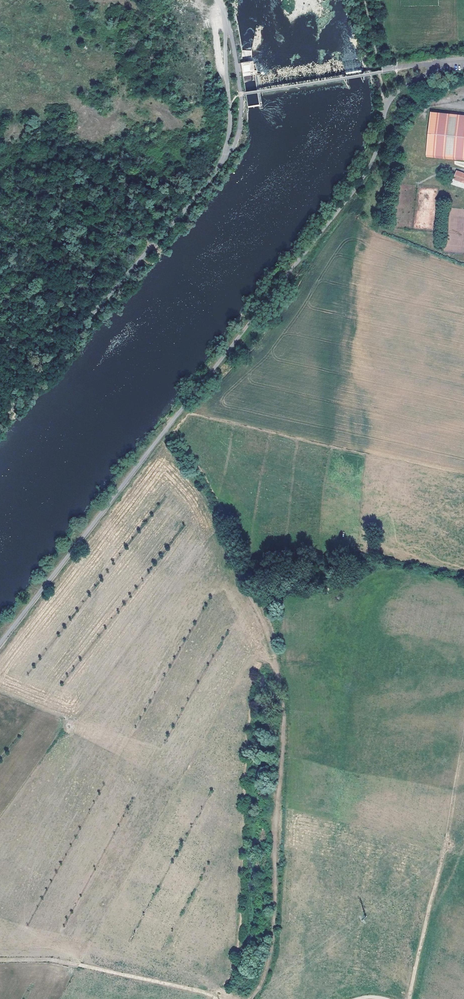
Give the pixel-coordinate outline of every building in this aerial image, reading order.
[(270,73),(267,57),(247,60),(249,76),(270,73)] [(431,109),(426,157),(463,161),(463,113),(431,109)] [(457,171),(454,179),(463,183),(463,173),(457,171)]
